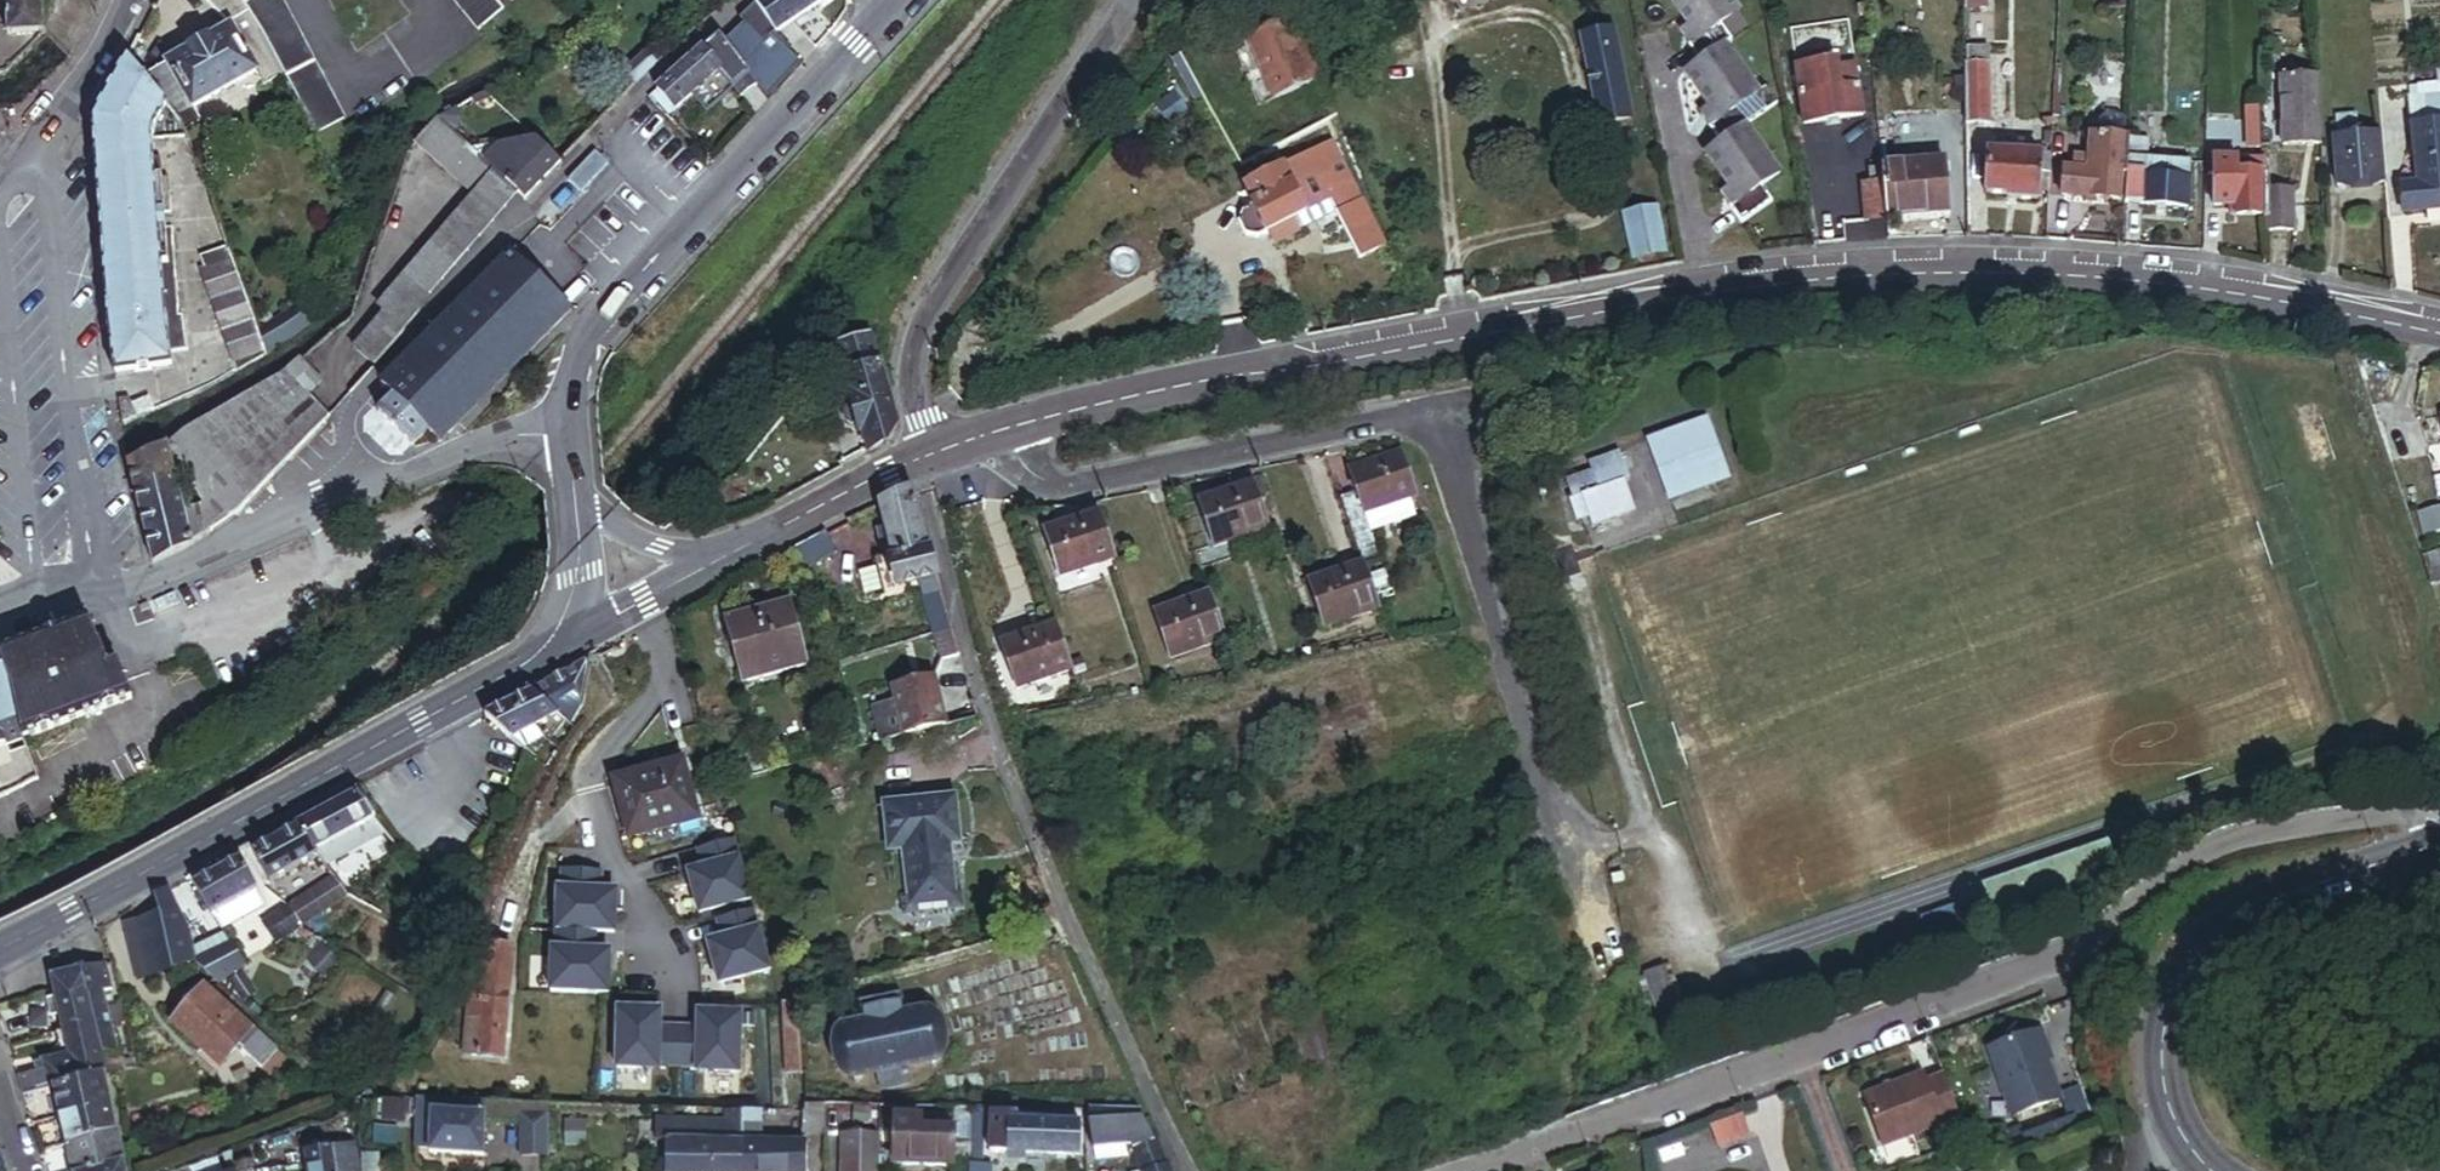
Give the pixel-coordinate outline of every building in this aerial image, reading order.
[(8,33),(42,31),(41,0),(7,0),(8,33)] [(240,2),(243,0),(225,0),(214,7),(227,26),(255,72),(274,61),(240,2)] [(255,72),(264,88),(283,77),(313,134),(342,117),(278,0),(243,0),(240,2),(274,61),(255,72)] [(464,32),(496,14),(486,0),(443,0),(464,32)] [(520,0),(486,0),(496,14),(520,0)] [(796,0),(759,0),(747,9),(718,35),(732,51),(735,49),(742,58),(753,49),(760,58),(787,37),(782,29),(805,13),(796,0)] [(823,0),(796,0),(805,13),(823,0)] [(1732,0),(1675,0),(1695,29),(1704,42),(1694,49),(1706,66),(1691,77),(1712,108),(1721,120),(1711,127),(1723,144),(1708,155),(1730,187),(1739,199),(1729,206),(1741,223),(1770,203),(1761,190),(1782,175),(1747,124),(1751,122),(1742,109),(1762,95),(1726,43),(1730,40),(1722,28),(1742,15),(1732,0)] [(1964,10),(1986,10),(1986,0),(1964,0),(1964,10)] [(1316,81),(1290,22),(1241,44),(1267,103),(1316,81)] [(105,337),(111,369),(172,361),(171,350),(184,348),(182,312),(176,313),(173,223),(165,224),(164,211),(173,209),(172,172),(164,172),(163,152),(152,153),(151,135),(185,132),(192,129),(201,123),(194,107),(255,72),(227,26),(142,77),(127,59),(109,82),(88,105),(96,244),(98,277),(105,337)] [(1704,42),(1695,29),(1685,35),(1694,49),(1704,42)] [(1626,30),(1578,40),(1597,127),(1644,117),(1626,30)] [(721,70),(736,57),(732,51),(718,35),(657,89),(674,110),(721,70)] [(1962,49),(1962,64),(1986,64),(1986,48),(1962,49)] [(634,86),(658,63),(647,50),(623,73),(634,86)] [(744,66),(736,57),(721,70),(742,96),(758,83),(754,78),(744,66)] [(751,60),(744,66),(754,78),(761,72),(751,60)] [(1962,64),(1963,125),(1987,125),(1986,64),(1962,64)] [(1860,119),(1854,68),(1822,72),(1821,65),(1795,68),(1801,125),(1860,119)] [(2280,152),(2318,151),(2316,84),(2278,85),(2280,152)] [(2402,98),(2411,182),(2418,182),(2417,171),(2439,168),(2439,94),(2402,98)] [(1187,113),(1174,95),(1156,107),(1169,126),(1187,113)] [(468,101),(441,117),(471,147),(507,143),(468,101)] [(2255,107),(2245,107),(2246,146),(2257,145),(2255,107)] [(1721,120),(1712,108),(1702,115),(1711,127),(1721,120)] [(351,346),(373,366),(558,162),(539,145),(504,179),(471,147),(441,117),(419,141),(476,195),(441,232),(440,237),(379,305),(381,312),(351,346)] [(2126,142),(2127,141),(2121,140),(2122,125),(2117,117),(2101,117),(2095,123),(2095,139),(2090,139),(2089,161),(2074,160),(2073,172),(2062,172),(2061,199),(2117,201),(2119,173),(2126,174),(2126,142)] [(2200,120),(2201,146),(2227,145),(2227,120),(2200,120)] [(2329,155),(2332,186),(2376,183),(2374,152),(2355,154),(2354,136),(2334,138),(2335,154),(2329,155)] [(2187,206),(2188,160),(2143,159),(2144,142),(2126,142),(2126,174),(2125,204),(2187,206)] [(2037,191),(2049,191),(2050,154),(2030,153),(2030,147),(2010,146),(2010,153),(1986,152),(1985,194),(2006,194),(2006,201),(2037,201),(2037,191)] [(1332,147),(1318,154),(1331,181),(1345,174),(1332,147)] [(581,192),(609,164),(595,150),(567,178),(581,192)] [(1298,232),(1292,219),(1303,214),(1305,210),(1315,205),(1308,192),(1331,181),(1318,154),(1282,171),(1279,165),(1248,180),(1251,186),(1245,189),(1254,207),(1242,212),(1238,223),(1243,235),(1255,238),(1267,233),(1273,244),(1298,232)] [(2258,217),(2257,159),(2248,159),(2248,171),(2236,171),(2236,157),(2212,157),(2213,207),(2234,207),(2234,217),(2258,217)] [(1942,175),(1941,162),(1924,164),(1925,177),(1942,175)] [(1946,214),(1942,175),(1925,177),(1924,164),(1880,169),(1885,220),(1946,214)] [(2417,171),(2418,182),(2411,182),(2397,184),(2400,211),(2439,207),(2439,168),(2417,171)] [(1885,220),(1880,169),(1865,170),(1867,187),(1860,187),(1864,223),(1885,220)] [(1331,181),(1308,192),(1315,205),(1338,194),(1345,208),(1359,201),(1345,174),(1331,181)] [(2260,186),(2261,229),(2287,228),(2287,185),(2260,186)] [(1739,199),(1730,187),(1720,193),(1729,206),(1739,199)] [(1345,208),(1334,213),(1344,234),(1369,222),(1359,201),(1345,208)] [(1659,210),(1624,216),(1631,257),(1666,251),(1659,210)] [(197,269),(234,370),(263,353),(309,322),(303,305),(256,335),(225,244),(199,252),(203,267),(197,269)] [(439,442),(568,311),(510,254),(381,386),(394,399),(380,413),(398,432),(413,446),(427,431),(439,442)] [(846,398),(849,408),(854,425),(858,436),(863,434),(868,453),(887,443),(895,423),(868,337),(834,349),(849,397),(846,398)] [(271,477),(328,416),(307,394),(318,381),(299,361),(282,375),(225,408),(239,437),(271,477)] [(122,425),(156,410),(150,396),(133,404),(129,396),(117,398),(122,425)] [(271,477),(239,437),(225,408),(179,433),(180,435),(188,450),(174,459),(203,503),(198,507),(205,536),(228,523),(271,477)] [(854,425),(849,408),(841,410),(839,415),(843,424),(848,427),(854,425)] [(1728,483),(1707,426),(1648,448),(1669,504),(1728,483)] [(133,486),(172,476),(169,462),(174,459),(188,450),(180,435),(154,452),(127,463),(133,486)] [(1339,498),(1362,565),(1380,559),(1366,516),(1419,498),(1404,454),(1351,472),(1358,492),(1339,498)] [(1629,483),(1620,458),(1589,469),(1591,477),(1566,487),(1573,506),(1569,507),(1577,526),(1589,522),(1593,532),(1636,516),(1625,485),(1629,483)] [(138,507),(177,496),(182,516),(198,507),(203,503),(174,459),(169,462),(172,476),(133,486),(138,507)] [(1270,529),(1255,483),(1199,501),(1214,547),(1270,529)] [(912,488),(879,504),(894,556),(877,560),(879,567),(886,590),(887,595),(902,592),(901,587),(918,582),(936,577),(912,488)] [(184,549),(205,536),(198,507),(182,516),(177,496),(138,507),(151,561),(154,561),(184,549)] [(2422,536),(2439,531),(2439,507),(2416,513),(2422,536)] [(1114,560),(1099,514),(1046,531),(1061,577),(1114,560)] [(825,531),(791,547),(803,570),(836,554),(825,531)] [(1377,611),(1362,565),(1307,584),(1323,629),(1377,611)] [(879,567),(854,574),(861,597),(886,590),(879,567)] [(951,627),(936,577),(918,582),(920,588),(908,592),(921,636),(951,627)] [(1225,650),(1211,604),(1157,621),(1172,667),(1225,650)] [(780,614),(717,631),(734,697),(797,681),(780,614)] [(0,647),(0,681),(16,732),(122,692),(111,663),(100,667),(92,645),(91,646),(80,617),(15,642),(0,647)] [(1070,670),(1054,625),(1001,643),(1016,688),(1070,670)] [(921,636),(914,638),(918,651),(932,647),(937,662),(960,655),(951,627),(921,636)] [(568,726),(582,701),(588,668),(586,659),(529,691),(562,723),(568,726)] [(868,704),(878,738),(943,719),(929,670),(885,683),(890,698),(868,704)] [(0,681),(0,740),(16,732),(0,681)] [(562,723),(529,691),(509,702),(534,726),(537,729),(549,741),(562,723)] [(534,726),(509,702),(485,715),(512,738),(534,726)] [(537,729),(522,747),(536,759),(549,741),(537,729)] [(0,740),(0,798),(39,780),(16,732),(0,740)] [(685,775),(618,790),(630,844),(697,829),(685,775)] [(909,844),(917,910),(959,905),(950,838),(959,837),(954,795),(887,803),(892,846),(909,844)] [(352,796),(250,852),(267,882),(315,857),(318,861),(374,830),(365,819),(352,796)] [(379,837),(374,830),(318,861),(323,868),(379,837)] [(2105,847),(1983,893),(1993,918),(2115,872),(2105,847)] [(237,860),(191,886),(209,915),(228,905),(233,916),(254,903),(249,892),(252,890),(237,860)] [(163,891),(128,911),(146,978),(171,967),(191,961),(208,977),(238,962),(240,966),(343,896),(339,894),(329,878),(228,946),(218,931),(187,944),(181,926),(163,891)] [(228,905),(209,915),(215,926),(233,916),(228,905)] [(128,911),(113,919),(138,981),(146,978),(128,911)] [(339,960),(319,942),(304,959),(323,977),(339,960)] [(471,949),(467,989),(506,993),(510,953),(471,949)] [(235,965),(218,976),(232,997),(249,986),(235,965)] [(102,1074),(98,1059),(116,1054),(102,993),(110,992),(105,966),(47,980),(60,1044),(34,1060),(36,1068),(15,1079),(19,1096),(66,1082),(102,1074)] [(1667,968),(1644,977),(1645,979),(1637,982),(1642,995),(1650,992),(1656,1009),(1679,1001),(1667,968)] [(0,982),(0,996),(12,995),(10,980),(0,982)] [(281,1055),(200,986),(168,1023),(217,1065),(233,1047),(265,1074),(281,1055)] [(467,989),(461,1056),(500,1060),(506,993),(467,989)] [(859,1012),(862,1026),(839,1031),(836,1033),(831,1040),(838,1072),(840,1075),(843,1078),(846,1078),(874,1073),(878,1091),(908,1084),(904,1066),(931,1060),(935,1059),(941,1053),(943,1045),(936,1017),(932,1013),(929,1012),(925,1011),(904,1016),(901,1003),(859,1012)] [(782,1076),(796,1076),(797,1008),(783,1008),(782,1076)] [(2075,1093),(2063,1060),(2059,1048),(2066,1046),(2058,1025),(2005,1045),(2030,1110),(2075,1093)] [(2070,1058),(2066,1046),(2059,1048),(2063,1060),(2070,1058)] [(761,1075),(744,1061),(727,1081),(743,1095),(761,1075)] [(1973,1112),(1959,1071),(1941,1077),(1939,1071),(1880,1091),(1893,1132),(1952,1112),(1954,1118),(1973,1112)] [(107,1101),(102,1074),(66,1082),(72,1110),(107,1101)] [(375,1123),(400,1123),(400,1100),(375,1100),(375,1123)] [(479,1100),(410,1100),(410,1146),(425,1146),(425,1153),(479,1154),(479,1100)] [(113,1131),(107,1101),(72,1110),(78,1139),(113,1131)] [(545,1101),(517,1101),(517,1153),(545,1154),(545,1101)] [(739,1104),(722,1104),(722,1133),(698,1133),(698,1117),(682,1117),(682,1134),(682,1170),(739,1170),(739,1104)] [(722,1104),(682,1104),(682,1117),(698,1117),(698,1133),(722,1133),(722,1104)] [(739,1104),(739,1170),(803,1170),(803,1131),(821,1131),(821,1104),(802,1104),(802,1130),(760,1130),(760,1115),(759,1115),(750,1115),(750,1104),(739,1104)] [(750,1104),(750,1115),(759,1115),(759,1104),(750,1104)] [(968,1108),(951,1107),(951,1119),(950,1124),(968,1125),(968,1108)] [(968,1108),(968,1125),(982,1126),(983,1108),(968,1108)] [(985,1109),(984,1150),(989,1150),(990,1114),(1015,1115),(1015,1109),(985,1109)] [(1093,1157),(1126,1153),(1124,1144),(1129,1143),(1136,1160),(1140,1170),(1166,1170),(1155,1144),(1138,1113),(1085,1111),(1093,1157)] [(1015,1115),(990,1114),(989,1150),(989,1152),(1075,1153),(1075,1124),(1069,1124),(1069,1116),(1015,1115)] [(947,1162),(966,1163),(966,1152),(967,1143),(947,1142),(948,1131),(915,1130),(915,1117),(892,1117),(890,1163),(947,1165),(947,1162)] [(951,1119),(915,1117),(915,1130),(948,1131),(947,1142),(967,1143),(968,1125),(950,1124),(951,1119)] [(1749,1138),(1742,1120),(1711,1131),(1718,1149),(1749,1138)] [(982,1126),(968,1125),(967,1143),(966,1152),(981,1153),(982,1126)] [(119,1161),(113,1131),(78,1139),(84,1169),(119,1161)] [(662,1134),(662,1170),(682,1170),(682,1134),(662,1134)] [(878,1136),(840,1135),(839,1170),(877,1170),(878,1136)] [(368,1143),(304,1153),(307,1170),(365,1170),(368,1143)] [(981,1153),(966,1152),(966,1163),(966,1170),(980,1170),(981,1153)] [(230,1164),(231,1170),(254,1170),(252,1160),(230,1164)] [(1123,1170),(1140,1170),(1136,1160),(1121,1165),(1123,1170)] [(119,1161),(84,1169),(85,1170),(121,1170),(119,1161)]
